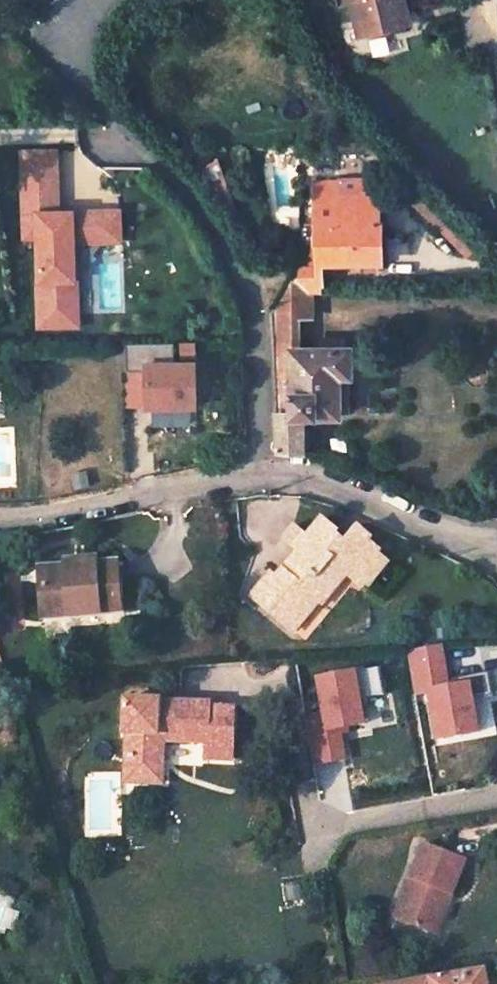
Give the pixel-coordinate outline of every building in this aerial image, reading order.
[(345,1),(347,0),(353,20),(359,19),(363,35),(400,28),(396,11),(404,9),(402,0),(345,0),(345,1)] [(76,241),(125,239),(124,203),(61,206),(59,145),(16,146),(20,242),(34,241),(38,326),(80,325),(76,241)] [(315,180),(316,196),(340,195),(339,179),(315,180)] [(379,259),(377,187),(359,188),(359,194),(340,195),(316,196),(317,243),(308,243),(298,262),(317,261),(379,259)] [(422,194),(411,205),(466,255),(477,244),(422,194)] [(346,370),(346,347),(293,347),(292,314),(305,314),(304,288),(317,287),(317,261),(298,262),(271,312),(279,448),(286,452),(304,451),(303,413),(336,412),(336,410),(334,370),(344,370),(346,370)] [(147,345),(148,356),(171,355),(171,343),(147,345)] [(212,427),(211,388),(189,388),(188,361),(139,363),(140,395),(162,394),(164,428),(212,427)] [(334,370),(336,410),(345,409),(344,370),(334,370)] [(262,580),(250,594),(291,632),(313,606),(309,603),(322,590),(325,594),(328,590),(331,592),(343,577),(355,588),(358,582),(362,585),(381,563),(371,554),(374,550),(364,541),(366,538),(354,528),(341,543),(332,535),(334,532),(319,518),(303,538),(306,541),(297,551),(272,579),(276,582),(271,588),(262,580)] [(306,541),(303,538),(291,526),(281,537),(297,551),(306,541)] [(114,567),(39,569),(41,618),(66,618),(66,625),(106,624),(107,612),(115,612),(114,567)] [(267,574),(262,580),(271,588),(276,582),(272,579),(267,574)] [(309,603),(313,606),(325,594),(322,590),(309,603)] [(441,647),(406,652),(414,702),(430,700),(436,739),(480,732),(475,700),(490,698),(486,674),(446,680),(441,647)] [(386,693),(382,665),(314,675),(320,711),(305,713),(313,767),(350,761),(346,734),(352,733),(351,727),(364,725),(360,697),(386,693)] [(154,702),(119,698),(116,734),(123,735),(120,757),(129,758),(126,782),(155,784),(157,760),(149,759),(150,744),(198,748),(198,753),(225,755),(228,714),(202,711),(202,708),(154,705),(154,702)] [(129,758),(120,757),(118,782),(126,782),(129,758)] [(467,857),(426,841),(397,915),(439,931),(450,902),(444,900),(448,891),(454,893),(467,857)] [(480,970),(429,979),(430,983),(483,983),(480,970)]
